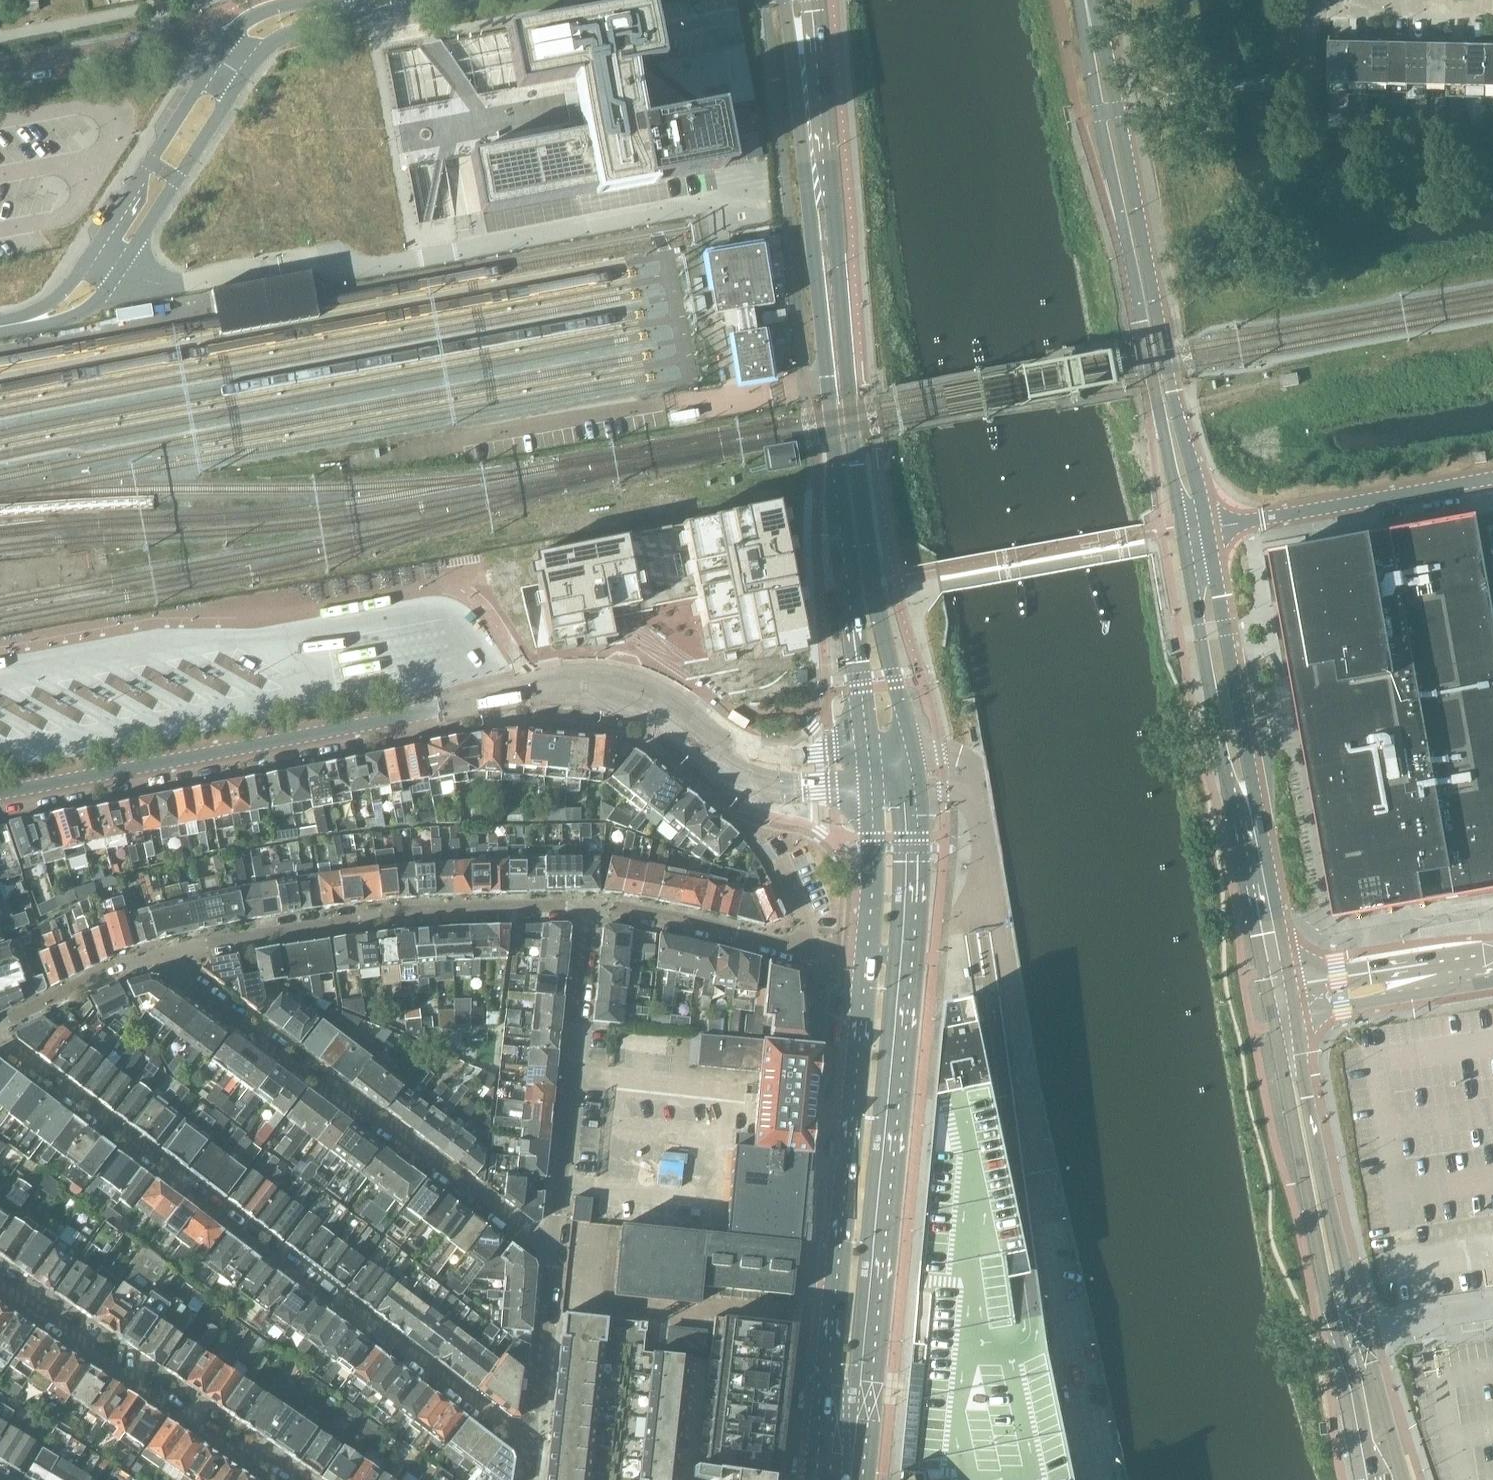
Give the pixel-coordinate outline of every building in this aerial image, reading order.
[(26,13),(39,11),(37,0),(24,0),(26,13)] [(386,53),(418,225),(481,213),(481,214),(595,192),(596,197),(655,186),(654,181),(725,168),(759,161),(768,160),(756,100),(755,100),(745,44),(746,44),(737,0),(665,0),(386,53)] [(1348,95),(1348,86),(1349,39),(1329,38),(1328,95),(1348,95)] [(1348,86),(1368,86),(1369,39),(1349,39),(1348,86)] [(1368,86),(1387,86),(1388,40),(1369,39),(1368,86)] [(1407,87),(1408,40),(1388,40),(1387,86),(1407,87)] [(1407,87),(1427,87),(1427,41),(1408,40),(1407,87)] [(1427,87),(1446,88),(1447,41),(1427,41),(1427,87)] [(1446,88),(1465,88),(1466,41),(1447,41),(1446,88)] [(1486,42),(1466,41),(1465,88),(1485,88),(1486,42)] [(1485,88),(1492,89),(1492,42),(1486,42),(1485,88)] [(738,325),(739,335),(733,336),(741,384),(770,379),(762,331),(756,332),(752,309),(773,306),(763,246),(705,255),(715,315),(727,313),(729,327),(738,325)] [(212,291),(216,313),(217,319),(217,321),(218,326),(219,328),(219,332),(220,336),(318,317),(317,314),(317,310),(316,308),(315,303),(315,301),(314,295),(310,273),(212,291)] [(1300,385),(1299,383),(1297,374),(1280,377),(1282,388),(1300,385)] [(670,411),(670,412),(672,425),(695,421),(692,407),(670,411)] [(794,466),(791,448),(766,453),(767,463),(769,470),(794,466)] [(1475,455),(1476,465),(1488,463),(1487,454),(1475,455)] [(775,507),(535,555),(544,599),(553,643),(646,625),(698,668),(803,647),(775,507)] [(1299,675),(1305,674),(1308,691),(1318,690),(1319,693),(1321,707),(1311,709),(1326,795),(1337,793),(1339,803),(1339,807),(1340,811),(1329,813),(1343,889),(1353,887),(1354,890),(1358,916),(1361,915),(1361,916),(1390,911),(1390,910),(1393,910),(1422,905),(1425,904),(1425,905),(1427,905),(1427,904),(1433,903),(1433,904),(1436,903),(1435,902),(1443,901),(1444,902),(1479,895),(1479,894),(1492,892),(1492,607),(1477,519),(1446,525),(1308,549),(1281,554),(1277,555),(1299,675)] [(501,773),(522,775),(526,731),(504,729),(504,731),(501,773)] [(522,775),(544,777),(548,732),(526,730),(526,731),(522,775)] [(500,781),(501,773),(504,731),(491,732),(489,735),(480,734),(476,779),(500,781)] [(544,777),(566,779),(570,733),(548,732),(544,777)] [(566,779),(588,781),(592,737),(592,735),(570,733),(566,779)] [(476,779),(480,734),(446,741),(455,784),(476,779)] [(613,764),(615,739),(592,737),(588,781),(604,782),(613,771),(613,764)] [(632,749),(615,739),(613,764),(617,766),(632,749)] [(455,785),(455,784),(446,741),(422,745),(428,778),(432,799),(457,794),(455,785)] [(422,745),(402,749),(408,782),(428,778),(422,745)] [(398,784),(408,782),(402,749),(383,753),(389,786),(388,786),(393,811),(403,809),(398,784)] [(651,764),(634,750),(612,778),(606,784),(623,798),(628,791),(651,764)] [(379,788),(388,786),(389,786),(383,753),(363,757),(369,789),(368,790),(372,811),(380,809),(378,799),(381,798),(379,788)] [(369,789),(363,757),(344,760),(350,793),(368,790),(369,789)] [(350,793),(344,760),(324,764),(332,804),(351,800),(349,793),(350,793)] [(653,762),(651,764),(628,791),(623,798),(629,803),(629,802),(638,811),(645,806),(670,776),(653,762)] [(311,801),(316,826),(317,834),(327,833),(322,806),(332,804),(324,764),(305,768),(311,801)] [(311,801),(305,768),(285,771),(291,804),(301,803),(311,801)] [(291,804),(285,771),(265,775),(272,808),(291,804)] [(250,812),(256,811),(268,809),(262,776),(244,779),(250,812)] [(687,790),(670,776),(645,806),(626,828),(635,832),(652,811),(663,820),(686,791),(687,790)] [(239,814),(249,812),(250,812),(244,779),(226,783),(232,816),(239,814)] [(234,827),(232,816),(226,783),(208,786),(214,819),(213,819),(215,830),(223,829),(232,827),(234,827)] [(545,783),(537,783),(537,806),(545,806),(545,783)] [(208,786),(190,790),(196,822),(195,822),(200,846),(201,854),(202,854),(209,852),(203,821),(213,819),(214,819),(208,786)] [(190,790),(172,793),(178,826),(177,826),(183,858),(190,857),(189,849),(190,849),(185,824),(195,822),(196,822),(190,790)] [(703,805),(686,791),(663,820),(679,834),(703,805)] [(162,840),(164,854),(169,853),(166,838),(169,838),(167,828),(177,826),(178,826),(172,793),(154,796),(161,829),(159,829),(160,831),(162,840)] [(154,796),(137,800),(143,832),(142,833),(148,860),(154,859),(149,831),(159,829),(161,829),(154,796)] [(143,832),(137,800),(116,804),(127,845),(129,855),(136,853),(132,834),(142,833),(143,832)] [(437,802),(432,803),(433,811),(435,823),(445,823),(443,811),(438,810),(437,802)] [(301,803),(291,804),(293,813),(303,811),(301,803)] [(479,803),(470,804),(472,821),(480,820),(479,803)] [(104,840),(106,850),(127,845),(116,804),(95,808),(104,840)] [(605,804),(604,820),(606,821),(607,821),(615,810),(614,809),(614,806),(605,804)] [(703,805),(679,834),(669,845),(677,848),(689,834),(699,841),(700,843),(719,820),(719,819),(703,805)] [(104,840),(95,808),(74,812),(83,844),(104,840)] [(546,810),(545,821),(567,821),(567,808),(564,808),(564,810),(546,810)] [(567,821),(580,821),(580,808),(567,808),(567,821)] [(632,819),(615,810),(607,821),(609,821),(625,828),(632,819)] [(256,811),(250,812),(249,812),(253,836),(261,834),(256,811)] [(435,823),(433,811),(421,812),(423,824),(435,823)] [(74,812),(52,816),(60,839),(65,859),(65,861),(86,855),(83,844),(74,812)] [(52,816),(52,815),(31,819),(31,820),(39,843),(44,863),(45,865),(65,859),(60,839),(52,816)] [(25,868),(44,863),(31,820),(9,824),(8,824),(9,825),(23,869),(25,868)] [(738,835),(719,820),(700,843),(699,841),(689,853),(699,859),(708,849),(719,858),(731,844),(738,835)] [(355,821),(339,824),(340,832),(356,829),(355,821)] [(5,824),(0,825),(0,882),(21,875),(10,842),(5,824)] [(580,892),(579,858),(579,854),(576,854),(576,858),(570,858),(570,841),(569,825),(560,825),(561,858),(563,858),(562,892),(580,892)] [(579,825),(569,825),(570,841),(580,840),(579,825)] [(590,825),(579,825),(580,840),(590,840),(590,825)] [(316,826),(296,829),(298,837),(317,834),(316,826)] [(432,863),(435,896),(453,895),(452,861),(441,861),(440,839),(439,839),(438,827),(430,828),(432,863)] [(621,894),(629,861),(634,834),(627,831),(627,832),(626,832),(621,860),(611,858),(602,893),(621,894)] [(747,845),(738,835),(731,844),(741,852),(747,845)] [(334,845),(335,845),(344,905),(363,902),(358,869),(357,858),(345,860),(342,847),(341,847),(339,836),(332,837),(334,845)] [(469,836),(469,845),(470,860),(471,894),(489,894),(488,845),(477,845),(477,836),(469,836)] [(488,836),(488,843),(489,894),(507,893),(506,850),(497,850),(497,836),(488,836)] [(514,836),(506,836),(506,850),(507,893),(525,893),(526,855),(522,855),(522,859),(516,859),(516,848),(514,848),(514,836)] [(413,863),(403,864),(400,837),(392,837),(393,850),(394,860),(395,866),(398,898),(416,897),(413,863)] [(621,894),(639,897),(647,865),(652,841),(641,837),(639,847),(642,848),(639,863),(629,861),(621,894)] [(384,867),(383,857),(382,850),(381,838),(373,839),(376,867),(380,900),(398,898),(395,866),(384,867)] [(288,843),(292,863),(300,911),(319,908),(312,863),(300,866),(296,842),(288,843)] [(361,844),(355,845),(357,858),(358,869),(363,902),(380,900),(376,867),(365,868),(361,844)] [(471,894),(470,860),(457,861),(457,844),(451,845),(452,861),(453,895),(471,894)] [(344,905),(335,845),(334,845),(327,846),(330,873),(318,875),(323,907),(344,905)] [(580,892),(598,892),(598,851),(587,852),(587,846),(579,846),(579,854),(579,858),(581,858),(580,892)] [(413,863),(416,897),(435,896),(432,863),(422,864),(421,856),(420,848),(412,849),(413,863)] [(544,892),(545,859),(544,848),(525,849),(526,855),(526,859),(525,893),(544,892)] [(562,892),(563,858),(561,858),(551,858),(551,848),(544,848),(545,859),(544,892),(562,892)] [(247,886),(240,852),(232,854),(245,920),(263,917),(257,884),(247,886)] [(639,897),(657,901),(665,868),(668,854),(659,852),(657,866),(647,865),(639,897)] [(221,856),(212,858),(216,876),(227,923),(227,924),(245,920),(234,872),(225,874),(221,856)] [(260,856),(252,857),(257,884),(263,917),(283,914),(276,880),(272,871),(263,872),(260,856)] [(699,910),(710,865),(701,860),(699,874),(686,872),(678,905),(699,910)] [(273,866),(271,866),(272,871),(276,880),(283,914),(300,911),(292,863),(273,866)] [(699,910),(717,914),(726,877),(722,876),(721,880),(715,879),(718,867),(710,865),(699,910)] [(93,871),(89,872),(92,881),(107,876),(104,867),(93,870),(93,871)] [(657,901),(678,905),(686,872),(665,868),(657,901)] [(742,893),(745,882),(747,874),(736,871),(732,870),(728,869),(726,877),(717,914),(735,918),(742,893)] [(164,872),(158,874),(165,903),(174,936),(192,931),(183,899),(173,902),(167,884),(164,872)] [(146,873),(138,875),(145,902),(157,940),(174,936),(165,903),(162,889),(151,892),(146,873)] [(117,879),(110,876),(101,879),(103,888),(118,884),(117,879)] [(227,923),(216,876),(197,880),(198,884),(199,889),(210,927),(227,923)] [(20,895),(27,893),(24,881),(16,883),(20,895)] [(191,882),(179,884),(183,899),(192,931),(210,927),(199,889),(197,884),(191,885),(191,882)] [(742,893),(735,918),(740,920),(763,926),(782,918),(783,914),(784,914),(770,882),(766,884),(768,888),(750,896),(742,893)] [(94,885),(75,889),(78,899),(75,900),(77,904),(87,899),(97,895),(94,885)] [(75,889),(53,895),(57,909),(75,900),(78,899),(75,889)] [(115,956),(113,952),(99,903),(97,895),(87,899),(92,913),(83,916),(98,964),(115,956)] [(121,897),(99,903),(113,952),(135,946),(123,903),(121,897)] [(24,907),(10,912),(6,900),(0,901),(0,921),(26,912),(24,907)] [(57,909),(54,900),(37,904),(40,916),(57,909)] [(131,901),(123,903),(135,946),(157,940),(145,902),(136,904),(131,901)] [(83,916),(81,908),(72,910),(79,934),(71,936),(73,942),(82,972),(98,964),(83,916)] [(28,919),(26,912),(0,921),(0,929),(28,919)] [(82,972),(73,942),(64,944),(59,930),(57,931),(53,919),(45,923),(58,951),(67,980),(82,972)] [(58,951),(45,923),(30,931),(33,940),(42,937),(46,950),(38,953),(51,988),(67,980),(58,951)] [(571,928),(567,924),(542,924),(515,925),(514,938),(520,939),(521,933),(541,935),(540,941),(569,944),(571,928)] [(486,926),(491,961),(498,960),(497,975),(497,983),(501,986),(503,985),(504,975),(510,925),(486,926)] [(623,950),(655,954),(656,947),(632,943),(634,929),(607,925),(603,928),(601,948),(623,950)] [(471,961),(472,976),(479,976),(479,972),(490,972),(491,961),(486,926),(467,927),(471,961)] [(430,928),(435,978),(444,978),(444,963),(453,962),(449,927),(430,928)] [(449,927),(453,962),(454,992),(461,992),(463,976),(472,976),(471,961),(467,927),(449,927)] [(435,978),(430,928),(412,930),(418,981),(419,993),(429,993),(429,979),(435,978)] [(418,981),(412,930),(394,931),(401,983),(418,981)] [(380,967),(382,985),(401,983),(394,931),(376,933),(380,967)] [(380,967),(376,933),(354,936),(362,987),(366,986),(365,978),(368,978),(367,969),(380,967)] [(656,968),(675,973),(679,939),(660,934),(656,968)] [(29,936),(0,946),(0,968),(26,959),(26,958),(22,947),(31,943),(29,936)] [(337,973),(359,970),(354,936),(332,939),(337,973)] [(540,949),(539,959),(567,962),(569,944),(540,941),(520,939),(514,938),(513,946),(540,949)] [(328,939),(305,943),(311,982),(322,980),(325,1001),(330,1003),(338,1005),(328,939)] [(698,943),(679,939),(675,973),(674,992),(692,994),(698,943)] [(311,982),(305,943),(282,946),(287,980),(288,987),(297,992),(299,990),(298,985),(311,983),(311,982)] [(716,947),(698,943),(694,978),(703,981),(701,997),(699,1013),(709,1014),(712,986),(713,981),(716,947)] [(283,978),(278,947),(255,951),(258,974),(260,974),(262,982),(283,978)] [(734,987),(737,953),(716,947),(713,981),(713,983),(733,988),(734,987)] [(599,966),(630,969),(631,960),(654,962),(655,954),(601,948),(599,966)] [(740,1011),(754,1012),(756,989),(759,959),(737,953),(734,987),(733,988),(732,998),(733,998),(731,1010),(740,1011)] [(229,980),(239,977),(235,955),(208,960),(201,969),(224,986),(229,980)] [(531,958),(529,976),(565,979),(567,962),(539,959),(531,958)] [(26,959),(0,968),(0,990),(33,978),(26,959)] [(798,969),(769,961),(765,990),(756,989),(754,1012),(753,1016),(745,1015),(744,1033),(761,1035),(763,1026),(771,1027),(770,1036),(808,1039),(802,973),(798,969)] [(599,966),(597,984),(627,986),(628,979),(653,982),(653,972),(630,969),(599,966)] [(240,999),(256,1011),(265,1000),(262,982),(260,974),(258,974),(237,978),(241,998),(240,999)] [(536,984),(535,994),(564,997),(565,979),(529,976),(510,974),(510,982),(536,984)] [(46,987),(42,975),(33,978),(0,990),(0,1012),(24,1001),(21,993),(34,989),(36,994),(45,990),(46,987)] [(149,1015),(154,1008),(171,986),(158,977),(151,975),(126,982),(134,998),(137,997),(150,1006),(146,1011),(138,1005),(135,1009),(141,1026),(150,1015),(149,1015)] [(119,986),(117,981),(90,995),(103,1020),(105,1019),(113,1028),(125,1022),(119,1012),(130,1007),(133,1005),(123,984),(119,986)] [(356,992),(340,994),(341,1006),(365,1016),(361,984),(355,985),(356,992)] [(595,1002),(625,1005),(625,997),(650,1000),(651,989),(627,986),(597,984),(595,1002)] [(171,986),(154,1008),(149,1015),(150,1015),(156,1020),(149,1029),(154,1040),(185,998),(185,997),(171,986)] [(264,1017),(282,1030),(306,998),(303,995),(299,1001),(284,990),(264,1017)] [(534,1002),(533,1012),(562,1015),(564,997),(535,994),(509,992),(508,1000),(534,1002)] [(87,996),(71,1005),(75,1014),(76,1014),(90,1002),(87,996)] [(916,1343),(912,1376),(911,1390),(910,1405),(903,1474),(926,1476),(927,1479),(1077,1479),(1072,1462),(1071,1454),(1067,1436),(1057,1384),(1050,1353),(1046,1320),(1033,1226),(1025,1174),(1013,1085),(1000,997),(999,997),(977,1001),(974,1002),(962,1004),(949,1007),(931,1194),(925,1248),(921,1286),(921,1295),(916,1343)] [(201,1009),(185,998),(154,1040),(157,1047),(170,1030),(179,1037),(201,1009)] [(306,998),(282,1030),(299,1044),(320,1017),(330,1003),(325,1001),(319,998),(311,1010),(305,1006),(310,1000),(306,998)] [(383,1001),(370,1003),(372,1017),(385,1015),(383,1001)] [(90,1002),(76,1014),(82,1019),(92,1006),(90,1002)] [(649,1008),(625,1005),(595,1002),(593,1022),(612,1024),(647,1027),(649,1008)] [(470,1025),(470,1007),(464,1007),(461,1004),(454,1005),(454,1010),(454,1023),(455,1027),(470,1025)] [(135,1009),(133,1005),(130,1007),(132,1011),(129,1013),(135,1024),(139,1022),(135,1009)] [(483,1025),(483,1021),(483,1007),(470,1007),(470,1025),(483,1025)] [(214,1020),(201,1009),(179,1037),(185,1042),(167,1065),(171,1073),(173,1074),(214,1020)] [(454,1010),(437,1011),(438,1027),(438,1028),(450,1027),(455,1027),(454,1023),(454,1010)] [(522,1019),(521,1029),(560,1033),(562,1015),(533,1012),(507,1010),(506,1018),(522,1019)] [(38,1054),(69,1013),(68,1011),(62,1019),(58,1015),(49,1024),(42,1018),(15,1032),(18,1039),(38,1054)] [(319,1059),(351,1016),(342,1012),(330,1027),(322,1020),(302,1046),(319,1059)] [(76,1018),(69,1013),(38,1054),(52,1065),(74,1036),(82,1025),(75,1020),(76,1018)] [(499,1013),(487,1013),(486,1025),(499,1024),(499,1013)] [(346,1039),(361,1020),(351,1016),(319,1059),(336,1071),(355,1045),(346,1039)] [(432,1017),(421,1018),(422,1028),(424,1028),(432,1027),(432,1017)] [(101,1020),(98,1018),(90,1029),(81,1041),(74,1036),(52,1065),(66,1076),(99,1030),(104,1024),(101,1022),(101,1020)] [(424,1033),(424,1029),(424,1028),(422,1028),(421,1028),(420,1018),(405,1020),(406,1034),(422,1040),(424,1033)] [(229,1031),(214,1020),(173,1074),(179,1079),(200,1053),(208,1059),(229,1031)] [(739,1026),(729,1025),(728,1032),(738,1033),(739,1026)] [(531,1038),(530,1048),(558,1051),(560,1033),(521,1029),(505,1027),(504,1035),(531,1038)] [(99,1030),(66,1076),(80,1087),(111,1047),(102,1040),(106,1035),(99,1030)] [(232,1033),(211,1061),(218,1067),(214,1073),(213,1073),(208,1078),(209,1079),(202,1089),(200,1087),(196,1092),(205,1099),(247,1044),(232,1033)] [(753,1040),(748,1040),(739,1039),(701,1036),(698,1066),(760,1072),(753,1149),(735,1147),(727,1236),(797,1243),(802,1244),(809,1155),(810,1155),(818,1079),(819,1078),(821,1046),(770,1041),(762,1041),(753,1040)] [(137,1047),(132,1038),(126,1042),(129,1045),(113,1066),(105,1061),(83,1089),(98,1101),(135,1050),(137,1047)] [(155,1054),(149,1041),(137,1047),(135,1050),(98,1101),(112,1111),(134,1083),(124,1076),(134,1064),(138,1065),(138,1063),(144,1068),(148,1063),(155,1054)] [(336,1071),(352,1084),(378,1049),(369,1042),(362,1051),(355,1045),(336,1071)] [(261,1055),(248,1044),(205,1099),(211,1104),(231,1077),(240,1083),(261,1055)] [(529,1056),(528,1066),(556,1069),(558,1051),(530,1048),(503,1045),(503,1053),(529,1056)] [(369,1096),(386,1109),(403,1086),(427,1054),(419,1048),(396,1077),(388,1071),(369,1096)] [(352,1084),(369,1096),(388,1071),(379,1064),(386,1055),(378,1049),(352,1084)] [(276,1066),(261,1055),(240,1083),(247,1089),(227,1115),(234,1121),(276,1066)] [(4,1063),(0,1068),(0,1096),(18,1074),(4,1063)] [(157,1070),(148,1063),(144,1068),(135,1079),(139,1082),(115,1113),(130,1125),(152,1094),(144,1088),(157,1070)] [(527,1074),(526,1084),(554,1087),(556,1069),(528,1066),(502,1064),(501,1072),(527,1074)] [(260,1099),(269,1105),(290,1077),(276,1066),(234,1121),(233,1121),(240,1125),(260,1099)] [(434,1074),(428,1069),(410,1092),(403,1086),(386,1109),(400,1120),(417,1097),(419,1094),(434,1074)] [(482,1070),(475,1078),(489,1088),(491,1086),(494,1081),(495,1076),(482,1070)] [(18,1074),(0,1096),(0,1106),(2,1108),(0,1110),(0,1126),(31,1084),(18,1074)] [(400,1120),(414,1131),(432,1108),(453,1080),(446,1075),(425,1103),(417,1097),(400,1120)] [(269,1105),(275,1110),(266,1122),(265,1121),(255,1135),(255,1136),(251,1142),(259,1148),(263,1142),(264,1143),(305,1088),(291,1077),(290,1077),(269,1105)] [(175,1081),(160,1100),(153,1095),(130,1125),(144,1136),(182,1086),(175,1081)] [(525,1092),(524,1103),(552,1105),(554,1087),(526,1084),(500,1082),(499,1090),(525,1092)] [(45,1095),(31,1084),(0,1126),(0,1132),(3,1135),(16,1119),(23,1124),(45,1095)] [(174,1111),(189,1091),(182,1086),(144,1136),(158,1147),(181,1116),(174,1111)] [(323,1102),(308,1090),(286,1118),(294,1124),(273,1149),(282,1155),(323,1102)] [(429,1142),(454,1109),(453,1108),(460,1099),(455,1094),(450,1101),(449,1100),(439,1114),(432,1108),(414,1131),(429,1142)] [(45,1095),(23,1124),(28,1128),(13,1148),(22,1155),(25,1151),(59,1106),(45,1095)] [(523,1110),(522,1121),(550,1124),(552,1105),(524,1103),(498,1100),(497,1108),(523,1110)] [(316,1141),(337,1113),(323,1102),(282,1155),(289,1160),(308,1135),(315,1140),(316,1141)] [(476,1107),(470,1102),(462,1112),(455,1107),(454,1109),(429,1142),(443,1153),(460,1130),(459,1129),(476,1107)] [(59,1106),(25,1151),(31,1156),(43,1140),(50,1145),(73,1116),(59,1106)] [(223,1128),(229,1121),(214,1109),(208,1117),(176,1160),(190,1171),(211,1143),(213,1140),(204,1134),(214,1121),(223,1128)] [(208,1117),(202,1112),(192,1124),(184,1118),(161,1149),(176,1160),(208,1117)] [(308,1181),(352,1124),(337,1113),(316,1141),(315,1140),(306,1152),(314,1158),(311,1162),(310,1162),(307,1166),(300,1160),(293,1169),(300,1174),(306,1181),(307,1180),(308,1181)] [(87,1127),(73,1116),(50,1145),(36,1163),(44,1170),(48,1164),(47,1163),(57,1150),(64,1156),(87,1127)] [(474,1141),(482,1131),(489,1131),(490,1117),(487,1117),(479,1128),(475,1126),(468,1136),(460,1130),(443,1153),(457,1163),(474,1141)] [(521,1129),(520,1139),(548,1142),(550,1124),(522,1121),(496,1118),(495,1126),(521,1129)] [(252,1127),(247,1124),(242,1131),(247,1134),(252,1127)] [(352,1124),(308,1181),(307,1182),(316,1186),(336,1156),(345,1163),(366,1135),(352,1124)] [(100,1137),(87,1127),(64,1156),(71,1162),(61,1174),(54,1168),(49,1174),(63,1186),(68,1180),(100,1137)] [(244,1137),(246,1135),(239,1129),(238,1129),(225,1145),(224,1144),(220,1150),(211,1143),(190,1171),(207,1184),(244,1137)] [(345,1193),(380,1146),(380,1145),(366,1134),(366,1135),(345,1163),(352,1168),(338,1188),(345,1193)] [(519,1147),(518,1155),(546,1158),(548,1142),(520,1139),(494,1136),(494,1144),(519,1147)] [(100,1137),(68,1180),(74,1185),(83,1172),(91,1178),(114,1148),(100,1137)] [(244,1137),(207,1184),(225,1198),(251,1164),(239,1155),(250,1141),(244,1137)] [(485,1149),(474,1141),(457,1163),(483,1183),(485,1169),(482,1166),(485,1149)] [(380,1146),(345,1193),(341,1200),(346,1204),(356,1189),(357,1191),(365,1197),(374,1185),(374,1184),(395,1157),(380,1146)] [(279,1159),(265,1149),(260,1157),(267,1162),(258,1175),(251,1170),(228,1200),(242,1210),(280,1161),(279,1160),(279,1159)] [(120,1194),(140,1168),(118,1151),(88,1189),(92,1192),(97,1186),(112,1197),(117,1192),(120,1194)] [(516,1174),(525,1175),(544,1177),(546,1158),(493,1153),(492,1161),(517,1163),(516,1174)] [(368,1222),(409,1168),(409,1167),(395,1156),(395,1157),(374,1184),(374,1185),(381,1190),(372,1201),(371,1200),(359,1215),(368,1222)] [(287,1178),(293,1170),(280,1161),(242,1210),(256,1221),(278,1190),(271,1185),(280,1173),(287,1178)] [(120,1194),(117,1192),(112,1197),(110,1200),(117,1205),(118,1202),(127,1209),(124,1213),(120,1210),(111,1222),(119,1228),(156,1180),(140,1168),(120,1194)] [(409,1168),(368,1222),(376,1228),(388,1213),(386,1212),(394,1200),(403,1207),(424,1179),(409,1168)] [(525,1175),(516,1174),(506,1173),(505,1185),(490,1183),(489,1188),(518,1210),(522,1205),(525,1175)] [(52,1179),(45,1174),(36,1186),(43,1192),(52,1179)] [(306,1181),(300,1174),(285,1195),(278,1190),(256,1221),(269,1231),(305,1183),(306,1181)] [(544,1177),(525,1175),(522,1205),(518,1210),(535,1222),(535,1223),(540,1220),(544,1177)] [(27,1197),(37,1183),(29,1177),(24,1184),(17,1180),(2,1201),(4,1203),(0,1209),(0,1237),(27,1197)] [(156,1180),(135,1207),(141,1212),(131,1224),(130,1224),(124,1232),(132,1238),(170,1190),(156,1180)] [(385,1235),(400,1247),(442,1192),(427,1181),(406,1209),(414,1215),(408,1223),(400,1232),(392,1226),(385,1235)] [(312,1187),(305,1183),(269,1231),(283,1241),(305,1211),(298,1205),(312,1187)] [(170,1190),(132,1238),(143,1247),(150,1238),(146,1235),(155,1223),(161,1228),(183,1200),(170,1190)] [(300,1255),(338,1204),(323,1192),(304,1218),(285,1243),(300,1255)] [(456,1203),(442,1192),(400,1247),(415,1258),(420,1251),(412,1245),(427,1225),(435,1231),(456,1203)] [(592,1199),(574,1197),(572,1221),(589,1223),(592,1199)] [(146,1248),(160,1258),(175,1238),(197,1211),(183,1200),(161,1228),(168,1233),(159,1245),(153,1240),(146,1248)] [(457,1203),(435,1231),(442,1237),(433,1250),(432,1249),(420,1265),(427,1271),(471,1214),(457,1203)] [(300,1255),(314,1266),(335,1237),(328,1232),(331,1228),(333,1230),(347,1211),(338,1204),(300,1255)] [(209,1221),(197,1211),(175,1238),(181,1243),(168,1261),(174,1266),(209,1221)] [(2,1234),(0,1237),(0,1257),(11,1264),(37,1226),(17,1212),(2,1234)] [(471,1214),(427,1271),(435,1277),(457,1248),(465,1253),(486,1225),(471,1214)] [(223,1231),(209,1221),(174,1266),(188,1277),(193,1271),(186,1265),(195,1253),(202,1259),(223,1231)] [(104,1222),(88,1243),(106,1257),(113,1248),(123,1235),(104,1222)] [(314,1266),(328,1276),(366,1225),(361,1222),(353,1233),(352,1232),(343,1244),(335,1238),(314,1266)] [(328,1276),(343,1288),(362,1263),(365,1260),(355,1252),(372,1231),(367,1225),(366,1225),(328,1276)] [(37,1226),(11,1264),(31,1278),(57,1240),(37,1226)] [(792,1296),(797,1243),(727,1236),(622,1226),(614,1296),(698,1304),(699,1289),(792,1296)] [(469,1270),(476,1276),(504,1239),(489,1227),(470,1251),(479,1258),(469,1270)] [(242,1246),(225,1233),(203,1262),(214,1271),(209,1277),(207,1276),(202,1283),(209,1290),(221,1275),(242,1246)] [(398,1251),(383,1238),(380,1242),(389,1248),(375,1266),(368,1261),(346,1290),(360,1301),(398,1251)] [(504,1239),(480,1271),(535,1276),(536,1267),(534,1261),(504,1239)] [(57,1240),(31,1278),(51,1292),(77,1254),(57,1240)] [(259,1259),(242,1246),(221,1275),(237,1288),(259,1259)] [(146,1248),(143,1247),(127,1267),(131,1270),(122,1282),(119,1280),(93,1319),(99,1324),(98,1324),(112,1334),(113,1333),(119,1338),(154,1287),(160,1279),(168,1268),(169,1266),(160,1258),(146,1248)] [(92,1320),(93,1319),(119,1280),(108,1272),(114,1263),(113,1262),(120,1253),(113,1248),(106,1257),(93,1274),(95,1276),(73,1307),(92,1320)] [(407,1257),(398,1251),(360,1301),(375,1312),(397,1283),(390,1277),(399,1264),(400,1265),(407,1257)] [(275,1271),(259,1259),(237,1288),(236,1289),(252,1302),(262,1289),(275,1271)] [(73,1307),(95,1276),(93,1274),(77,1262),(54,1294),(73,1307)] [(424,1275),(411,1266),(397,1283),(375,1312),(389,1323),(424,1275)] [(168,1268),(160,1279),(168,1286),(176,1275),(168,1268)] [(293,1284),(275,1271),(262,1289),(252,1302),(269,1315),(293,1284)] [(534,1293),(535,1277),(480,1271),(474,1278),(497,1280),(497,1290),(533,1293),(534,1293)] [(436,1283),(424,1275),(389,1323),(403,1334),(425,1306),(416,1299),(425,1288),(430,1291),(436,1283)] [(458,1279),(452,1287),(462,1295),(468,1286),(458,1279)] [(119,1338),(138,1351),(175,1298),(184,1286),(178,1281),(166,1296),(154,1287),(119,1338)] [(310,1298),(295,1287),(269,1320),(266,1318),(263,1323),(272,1329),(279,1319),(286,1324),(281,1330),(283,1332),(310,1298)] [(449,1293),(442,1288),(407,1336),(421,1347),(443,1317),(436,1312),(449,1293)] [(471,1288),(467,1293),(486,1298),(503,1300),(502,1309),(532,1311),(533,1293),(497,1290),(471,1288)] [(197,1314),(175,1298),(138,1351),(161,1367),(183,1336),(182,1335),(197,1314)] [(325,1310),(310,1298),(283,1332),(277,1340),(285,1347),(290,1340),(289,1339),(295,1331),(301,1336),(296,1341),(299,1344),(325,1310)] [(531,1331),(532,1311),(502,1309),(479,1302),(478,1307),(487,1310),(487,1312),(490,1313),(490,1315),(501,1317),(500,1329),(516,1330),(531,1331)] [(0,1305),(0,1335),(14,1315),(0,1305)] [(471,1310),(466,1305),(452,1324),(443,1317),(421,1347),(435,1358),(471,1310)] [(341,1322),(326,1310),(325,1310),(299,1344),(291,1355),(298,1360),(311,1344),(320,1351),(341,1322)] [(478,1315),(471,1310),(435,1358),(439,1361),(438,1361),(448,1368),(449,1368),(471,1339),(463,1332),(469,1323),(471,1325),(478,1315)] [(584,1338),(585,1333),(605,1335),(606,1319),(564,1314),(562,1335),(584,1338)] [(0,1335),(0,1361),(7,1366),(33,1328),(14,1315),(0,1335)] [(775,1473),(792,1325),(714,1317),(697,1465),(775,1473)] [(697,1479),(692,1479),(693,1467),(696,1468),(709,1359),(643,1352),(646,1323),(606,1319),(605,1335),(585,1333),(584,1338),(582,1359),(579,1381),(577,1402),(575,1424),(572,1445),(570,1467),(568,1479),(697,1479)] [(312,1373),(322,1380),(357,1334),(341,1322),(320,1351),(325,1355),(312,1373)] [(500,1330),(491,1323),(482,1336),(484,1337),(479,1344),(471,1339),(449,1368),(463,1379),(500,1330)] [(185,1339),(164,1369),(184,1383),(204,1352),(217,1334),(209,1328),(201,1339),(200,1338),(195,1346),(185,1339)] [(705,1331),(669,1328),(670,1329),(667,1348),(703,1352),(705,1333),(705,1331)] [(463,1379),(476,1389),(500,1360),(492,1354),(507,1334),(501,1329),(463,1379)] [(494,1403),(511,1417),(519,1417),(527,1363),(529,1351),(530,1345),(530,1337),(531,1331),(516,1330),(500,1329),(501,1329),(507,1334),(515,1340),(500,1360),(476,1389),(476,1390),(493,1403),(494,1403)] [(9,1368),(28,1380),(54,1342),(36,1330),(9,1368)] [(184,1383),(202,1395),(229,1357),(242,1338),(233,1332),(215,1359),(204,1352),(184,1383)] [(322,1380),(337,1392),(372,1346),(357,1334),(322,1380)] [(562,1335),(559,1357),(582,1359),(584,1338),(562,1335)] [(34,1385),(46,1393),(51,1384),(72,1355),(54,1343),(28,1380),(22,1388),(15,1399),(24,1405),(33,1392),(30,1390),(34,1385)] [(372,1346),(337,1392),(352,1402),(352,1401),(359,1393),(351,1386),(357,1379),(365,1385),(368,1386),(388,1358),(372,1346)] [(241,1422),(262,1391),(250,1383),(267,1359),(259,1354),(252,1364),(245,1374),(242,1378),(221,1409),(241,1422)] [(90,1367),(72,1355),(51,1384),(69,1397),(90,1367)] [(221,1408),(242,1378),(226,1367),(232,1359),(229,1357),(223,1366),(202,1395),(221,1408)] [(559,1357),(557,1378),(579,1381),(582,1359),(559,1357)] [(368,1386),(365,1385),(359,1393),(352,1401),(359,1407),(368,1396),(377,1403),(403,1370),(388,1358),(368,1386)] [(64,1405),(82,1417),(109,1380),(90,1367),(69,1397),(64,1405)] [(403,1370),(377,1403),(369,1414),(376,1419),(388,1403),(397,1409),(418,1381),(403,1370)] [(557,1378),(554,1400),(577,1402),(579,1381),(557,1378)] [(126,1392),(109,1380),(83,1416),(78,1423),(79,1424),(74,1431),(70,1436),(80,1443),(81,1441),(89,1447),(101,1428),(126,1392)] [(434,1393),(418,1381),(397,1409),(384,1426),(391,1431),(404,1414),(412,1421),(434,1393)] [(15,1399),(22,1388),(14,1383),(7,1393),(15,1399)] [(261,1435),(292,1390),(285,1384),(274,1400),(262,1391),(241,1422),(254,1431),(261,1435)] [(280,1449),(301,1418),(291,1410),(301,1395),(292,1390),(261,1435),(280,1449)] [(101,1428),(120,1441),(145,1405),(126,1392),(101,1428)] [(450,1405),(434,1393),(409,1425),(419,1432),(409,1445),(415,1449),(417,1446),(450,1405)] [(9,1399),(3,1395),(0,1399),(0,1413),(9,1399)] [(554,1400),(552,1421),(575,1424),(577,1402),(554,1400)] [(145,1405),(120,1441),(139,1454),(164,1418),(145,1405)] [(465,1417),(450,1405),(417,1446),(424,1451),(434,1438),(444,1445),(465,1417)] [(299,1462),(321,1431),(312,1425),(318,1415),(308,1408),(301,1418),(280,1449),(286,1453),(299,1462)] [(374,1442),(382,1430),(364,1417),(356,1429),(374,1442)] [(54,1418),(49,1425),(55,1428),(70,1437),(70,1436),(74,1431),(54,1418)] [(141,1456),(160,1468),(185,1432),(166,1419),(141,1456)] [(448,1451),(462,1462),(485,1431),(468,1419),(441,1455),(444,1457),(448,1451)] [(552,1421),(550,1443),(572,1445),(575,1424),(552,1421)] [(6,1463),(23,1434),(6,1424),(0,1434),(0,1460),(6,1463)] [(299,1462),(319,1476),(345,1438),(325,1424),(321,1431),(299,1462)] [(58,1458),(70,1439),(55,1429),(51,1436),(60,1441),(51,1455),(42,1449),(26,1476),(33,1479),(44,1479),(58,1458)] [(501,1444),(485,1431),(462,1462),(474,1471),(468,1479),(475,1479),(475,1478),(501,1444)] [(185,1432),(160,1468),(166,1473),(161,1479),(181,1479),(204,1446),(185,1432)] [(6,1463),(23,1474),(41,1445),(23,1434),(6,1463)] [(362,1460),(350,1451),(358,1439),(351,1435),(322,1478),(324,1479),(348,1479),(362,1460)] [(550,1443),(547,1464),(570,1467),(572,1445),(550,1443)] [(475,1479),(476,1479),(511,1479),(514,1458),(511,1452),(501,1444),(475,1478),(475,1479)] [(223,1459),(204,1446),(181,1479),(186,1479),(187,1479),(189,1479),(208,1479),(223,1459)] [(380,1472),(369,1465),(374,1457),(367,1452),(362,1460),(348,1479),(375,1479),(380,1472)] [(136,1458),(129,1454),(121,1466),(127,1470),(136,1458)] [(86,1479),(98,1479),(109,1463),(100,1457),(95,1465),(88,1477),(86,1479)] [(73,1468),(58,1458),(44,1479),(65,1479),(73,1468)] [(208,1479),(236,1479),(242,1472),(223,1459),(208,1479)] [(88,1477),(95,1465),(89,1462),(82,1473),(73,1468),(65,1479),(86,1479),(88,1477)] [(546,1479),(568,1479),(570,1467),(547,1464),(546,1479)] [(453,1477),(439,1466),(428,1479),(452,1479),(453,1477)] [(775,1477),(716,1469),(715,1470),(696,1468),(693,1467),(692,1479),(697,1479),(775,1479),(775,1477)] [(242,1472),(236,1479),(254,1479),(242,1472)]
